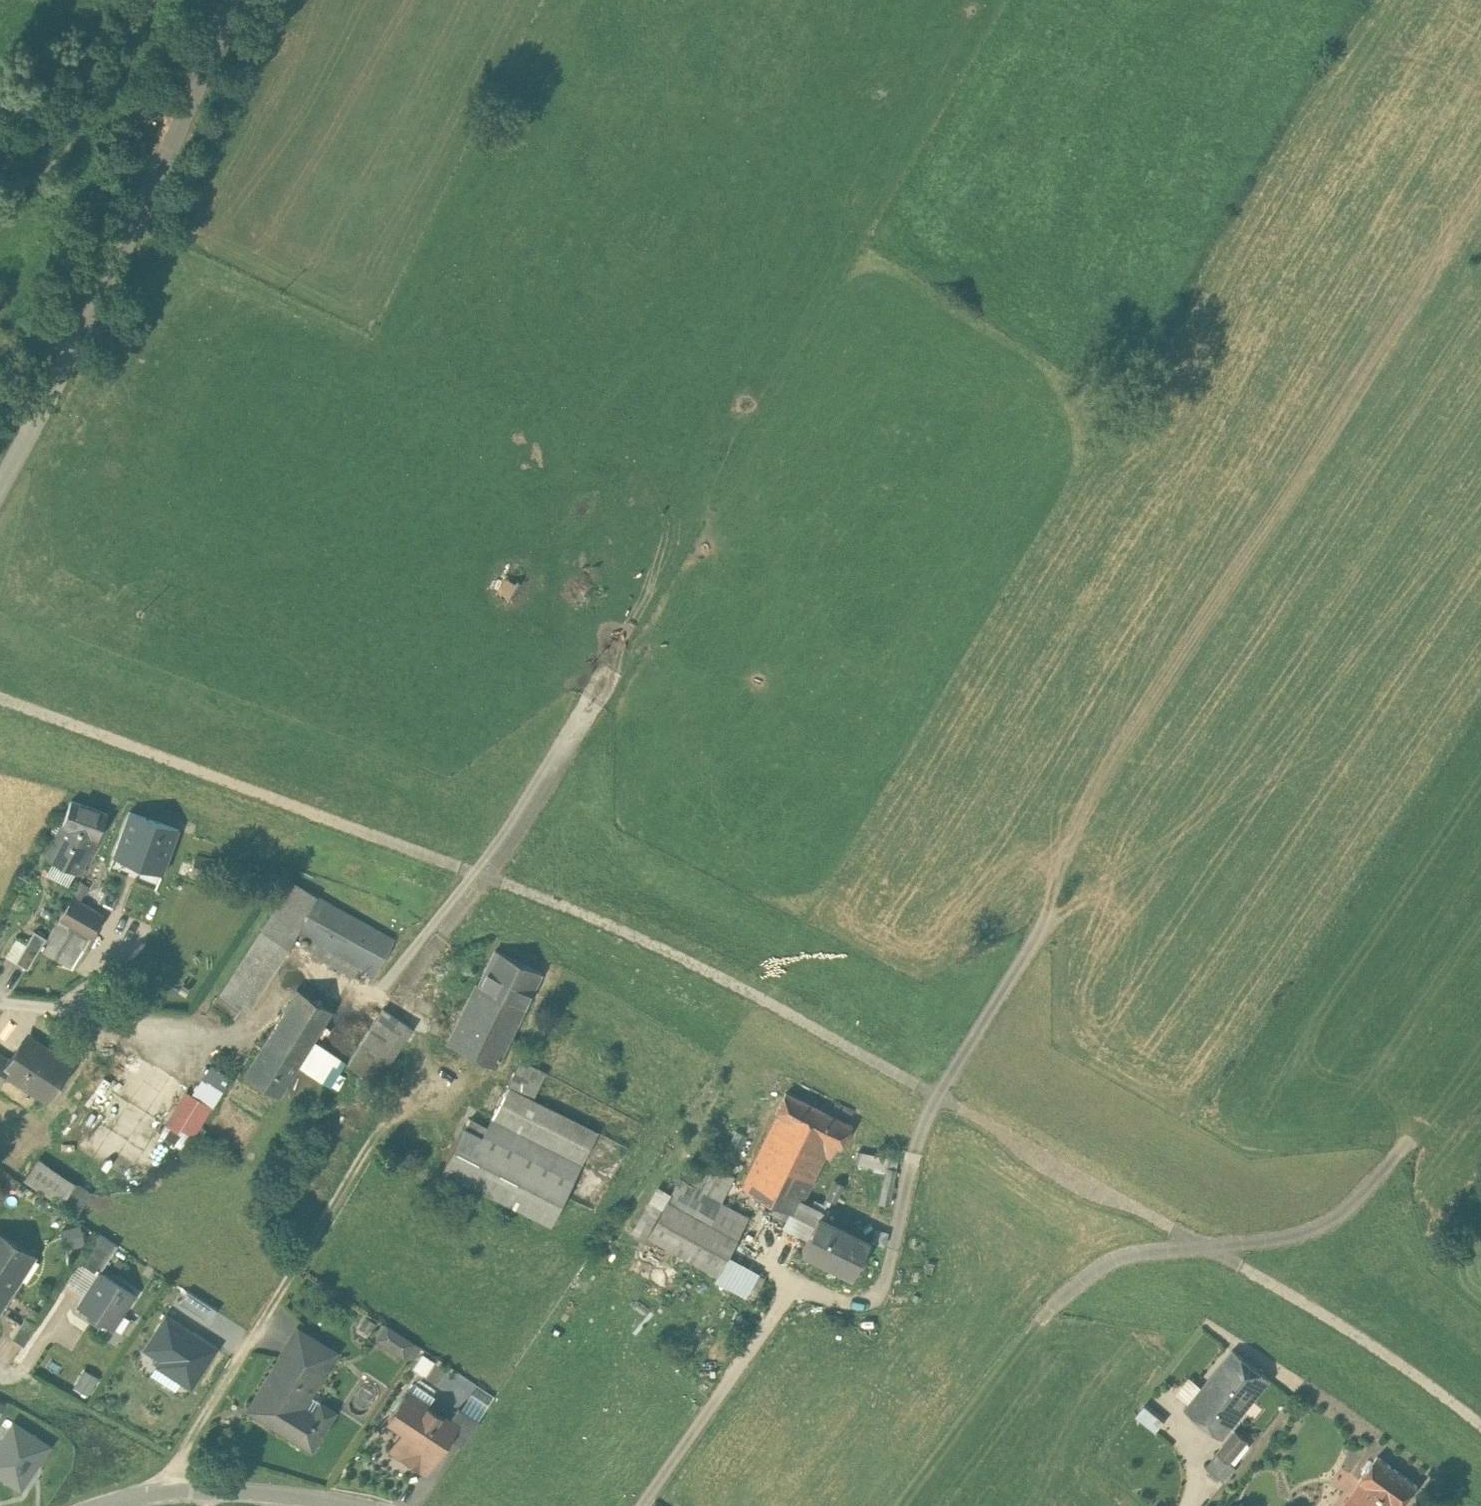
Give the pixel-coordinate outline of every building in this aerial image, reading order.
[(107,812),(72,799),(64,822),(98,838),(107,812)] [(177,828),(130,811),(113,859),(160,876),(177,828)] [(98,838),(64,822),(46,854),(78,873),(98,838)] [(80,880),(71,895),(80,900),(88,885),(80,880)] [(293,881),(219,994),(240,1008),(246,1012),(286,950),(296,931),(316,893),(293,881)] [(316,893),(296,931),(309,938),(305,945),(315,956),(353,976),(354,973),(370,981),(395,935),(316,893)] [(80,900),(71,895),(56,919),(89,938),(103,914),(80,900)] [(89,938),(56,919),(46,937),(45,939),(50,942),(45,950),(73,966),(89,938)] [(17,960),(16,961),(28,968),(45,939),(46,937),(34,930),(17,960)] [(26,945),(16,939),(7,955),(17,960),(26,945)] [(541,971),(495,949),(479,983),(525,1005),(541,971)] [(479,983),(475,982),(446,1042),(496,1066),(525,1005),(479,983)] [(297,989),(264,1043),(299,1064),(314,1039),(332,1011),(297,989)] [(240,1008),(219,994),(213,1004),(234,1018),(240,1008)] [(412,1028),(384,1009),(349,1063),(376,1082),(412,1028)] [(69,1067),(28,1038),(11,1062),(5,1070),(6,1071),(46,1099),(69,1067)] [(314,1039),(299,1064),(331,1085),(347,1060),(314,1039)] [(299,1064),(264,1043),(245,1073),(280,1095),(299,1064)] [(6,1071),(5,1070),(11,1062),(0,1055),(0,1080),(6,1071)] [(521,1059),(507,1087),(533,1099),(546,1072),(521,1059)] [(190,1093),(180,1087),(160,1127),(191,1143),(227,1072),(206,1061),(190,1093)] [(533,1099),(507,1087),(487,1128),(467,1118),(442,1169),(552,1224),(598,1131),(534,1099),(533,1099)] [(851,1124),(785,1091),(775,1113),(777,1115),(836,1144),(840,1146),(851,1124)] [(836,1144),(777,1115),(741,1187),(775,1204),(790,1212),(795,1215),(802,1201),(825,1155),(830,1157),(836,1144)] [(747,1136),(735,1130),(720,1161),(731,1167),(747,1136)] [(859,1154),(849,1149),(838,1172),(848,1177),(855,1163),(859,1154)] [(860,1151),(859,1154),(855,1163),(885,1168),(886,1166),(887,1156),(860,1151)] [(92,1192),(37,1157),(24,1180),(78,1214),(92,1192)] [(696,1163),(686,1182),(720,1201),(733,1176),(712,1165),(710,1170),(696,1163)] [(886,1166),(885,1168),(879,1200),(890,1203),(897,1168),(886,1166)] [(720,1201),(686,1182),(680,1179),(672,1194),(668,1202),(737,1239),(749,1217),(720,1201)] [(844,1184),(834,1179),(826,1195),(836,1200),(844,1184)] [(647,1239),(649,1236),(668,1202),(672,1194),(663,1189),(661,1192),(654,1188),(632,1230),(647,1239)] [(822,1211),(802,1201),(795,1215),(814,1224),(817,1217),(819,1218),(822,1211)] [(737,1239),(668,1202),(649,1236),(700,1263),(718,1273),(728,1256),(737,1239)] [(771,1212),(786,1219),(790,1212),(775,1204),(771,1212)] [(783,1226),(808,1238),(814,1224),(795,1215),(790,1212),(786,1219),(783,1226)] [(819,1218),(817,1217),(814,1224),(808,1238),(802,1251),(852,1274),(867,1241),(819,1218)] [(81,1225),(61,1230),(65,1248),(85,1244),(81,1225)] [(117,1245),(97,1232),(78,1261),(98,1274),(117,1245)] [(20,1276),(3,1265),(16,1245),(0,1235),(0,1306),(20,1276)] [(718,1273),(715,1280),(748,1298),(761,1274),(728,1256),(718,1273)] [(718,1273),(700,1263),(697,1270),(715,1280),(718,1273)] [(100,1272),(79,1305),(90,1312),(87,1316),(99,1324),(102,1320),(112,1327),(134,1293),(100,1272)] [(207,1319),(215,1307),(184,1287),(176,1299),(207,1319)] [(139,1348),(155,1357),(150,1365),(189,1388),(215,1342),(161,1311),(139,1348)] [(376,1323),(367,1316),(359,1327),(369,1334),(376,1323)] [(23,1317),(11,1336),(24,1345),(36,1326),(23,1317)] [(412,1341),(388,1325),(380,1338),(403,1353),(412,1341)] [(334,1352),(297,1329),(285,1347),(318,1367),(328,1350),(333,1353),(334,1352)] [(420,1346),(412,1341),(403,1353),(412,1359),(420,1346)] [(318,1367),(285,1347),(280,1355),(282,1356),(255,1399),(261,1402),(263,1410),(259,1416),(311,1448),(334,1411),(321,1403),(311,1420),(297,1411),(323,1370),(318,1367)] [(1233,1348),(1186,1407),(1222,1436),(1269,1378),(1233,1348)] [(421,1350),(412,1365),(425,1373),(434,1359),(421,1350)] [(72,1387),(87,1393),(95,1373),(80,1367),(72,1387)] [(450,1421),(406,1392),(388,1420),(402,1429),(391,1449),(425,1472),(448,1437),(456,1425),(450,1421)] [(1173,1426),(1146,1405),(1137,1417),(1164,1438),(1170,1430),(1173,1426)] [(478,1421),(458,1408),(450,1421),(456,1425),(448,1437),(462,1446),(478,1421)] [(0,1430),(0,1477),(19,1490),(50,1442),(9,1416),(0,1430)] [(1178,1436),(1170,1430),(1164,1438),(1172,1444),(1178,1436)] [(1236,1431),(1218,1453),(1228,1461),(1247,1439),(1236,1431)] [(1228,1461),(1218,1453),(1206,1467),(1225,1483),(1236,1468),(1228,1461)] [(1360,1477),(1362,1478),(1341,1505),(1400,1505),(1418,1484),(1379,1453),(1360,1477)]
